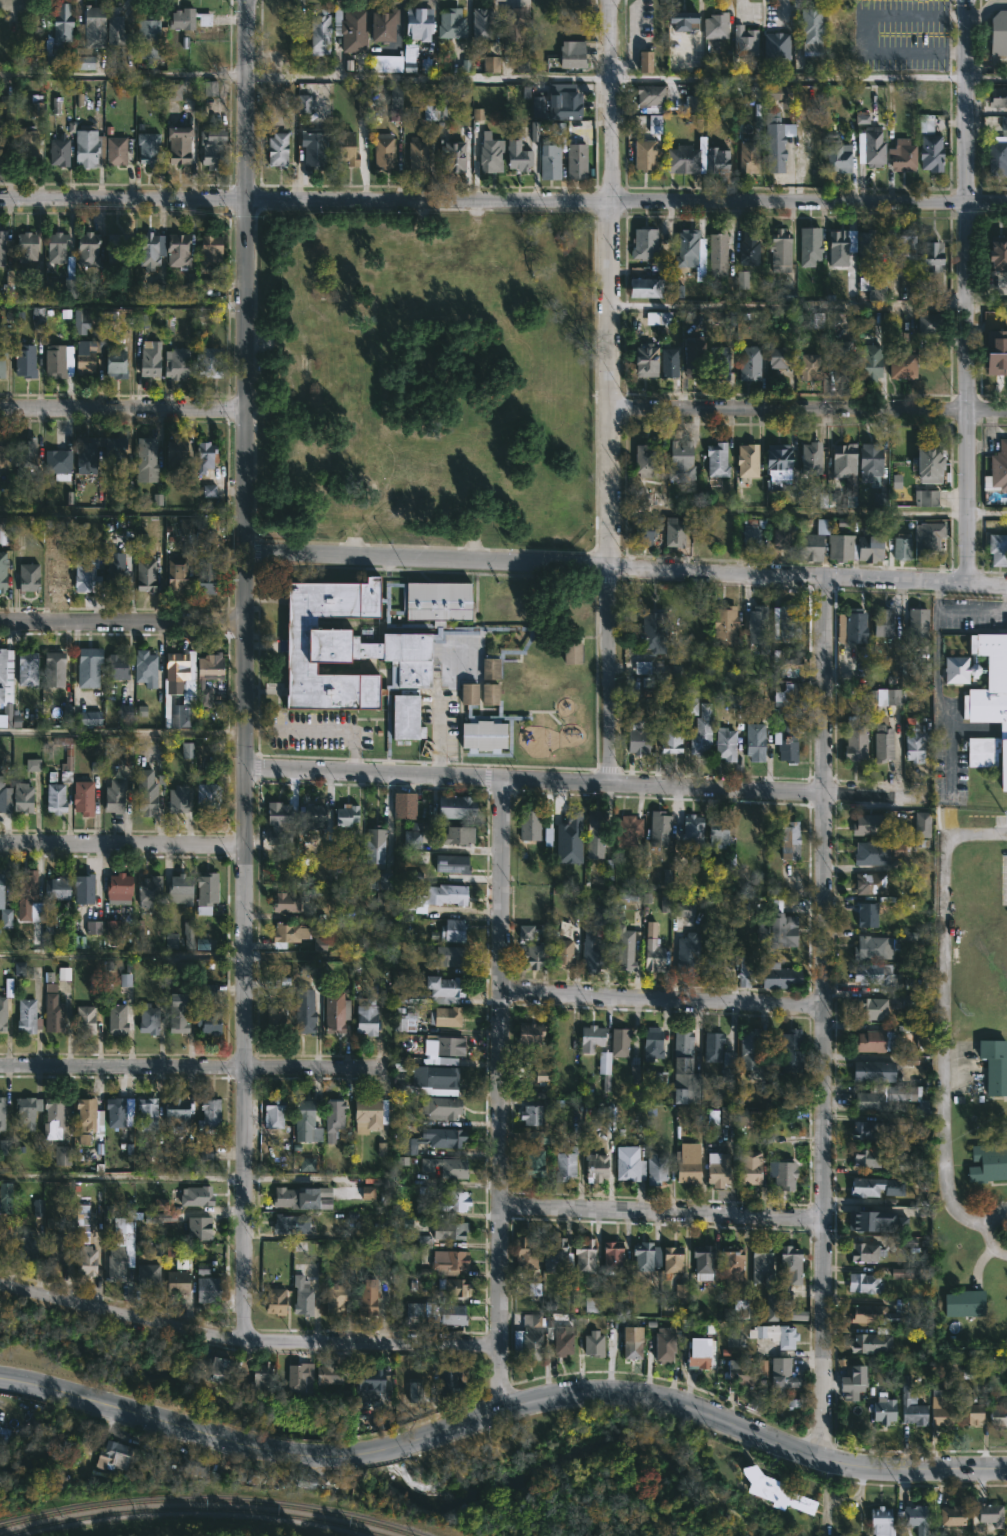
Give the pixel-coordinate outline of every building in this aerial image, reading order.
[(69,4),(69,17),(73,17),(72,28),(70,28),(70,41),(61,41),(61,47),(63,47),(63,51),(51,51),(51,55),(44,55),(44,39),(52,40),(52,29),(48,29),(48,22),(55,22),(56,4),(69,4)] [(102,5),(102,49),(89,48),(89,55),(91,56),(91,69),(72,69),(72,67),(66,67),(66,57),(74,56),(74,24),(80,24),(81,5),(96,7),(96,4),(102,5)] [(119,7),(119,16),(122,16),(122,30),(123,30),(123,34),(130,34),(130,45),(107,45),(107,7),(119,7)] [(192,8),(192,12),(193,12),(193,31),(168,29),(169,13),(172,13),(172,10),(178,10),(179,12),(179,8),(192,8)] [(429,31),(428,42),(417,42),(417,39),(404,39),(404,36),(403,36),(403,8),(429,8),(429,31)] [(459,8),(459,18),(462,18),(462,25),(464,25),(464,39),(435,38),(437,13),(444,13),(444,8),(459,8)] [(476,40),(471,40),(471,8),(491,9),(491,40),(476,40)] [(505,45),(499,45),(500,11),(508,11),(508,8),(524,9),(523,45),(505,45)] [(819,8),(819,23),(822,23),(822,35),(820,35),(820,42),(822,42),(822,55),(802,55),(803,35),(799,35),(798,8),(819,8)] [(327,9),(329,23),(328,54),(312,55),(312,54),(309,54),(310,15),(311,15),(311,9),(327,9)] [(366,9),(366,53),(340,53),(341,34),(339,34),(339,37),(331,36),(332,10),(340,10),(340,20),(343,20),(343,9),(366,9)] [(391,43),(369,42),(369,13),(384,13),(384,9),(398,9),(398,25),(394,24),(394,43),(391,43)] [(996,10),(1006,10),(1006,55),(989,55),(988,18),(996,10)] [(697,24),(697,29),(687,29),(687,31),(671,31),(671,24),(666,24),(666,12),(698,12),(698,24),(697,24)] [(703,38),(702,38),(702,18),(707,18),(707,14),(715,15),(715,12),(727,12),(726,38),(703,38)] [(152,16),(152,20),(158,20),(158,26),(167,26),(167,43),(158,43),(158,51),(154,51),(154,60),(136,60),(136,20),(143,20),(143,16),(152,16)] [(742,25),(742,34),(744,34),(744,30),(757,30),(756,56),(732,56),(732,25),(742,25)] [(764,33),(764,61),(789,61),(789,33),(764,33)] [(583,57),(584,68),(557,68),(557,42),(583,42),(583,57)] [(223,44),(223,61),(201,60),(201,52),(192,52),(192,44),(223,44)] [(637,52),(652,52),(652,73),(637,73),(637,52)] [(369,72),(402,72),(402,56),(370,56),(369,72)] [(483,72),(499,73),(500,57),(483,56),(483,72)] [(515,73),(529,73),(530,59),(516,59),(515,73)] [(203,96),(217,96),(217,81),(203,81),(203,96)] [(574,90),(574,93),(580,93),(579,120),(546,120),(547,84),(574,85),(574,90)] [(402,87),(390,86),(390,120),(401,121),(402,87)] [(636,86),(664,87),(663,105),(637,104),(636,86)] [(772,100),(762,100),(763,86),(790,86),(790,101),(772,100)] [(988,88),(1006,88),(1006,109),(986,109),(986,97),(988,97),(988,88)] [(310,95),(298,95),(297,113),(310,114),(310,95)] [(14,113),(14,96),(0,96),(0,113),(14,113)] [(702,96),(684,96),(685,112),(703,112),(702,96)] [(52,114),(60,114),(60,98),(52,97),(52,114)] [(544,97),(532,97),(531,117),(543,117),(544,97)] [(43,116),(44,103),(30,102),(30,116),(43,116)] [(367,102),(357,102),(358,115),(367,115),(367,102)] [(423,120),(437,120),(437,105),(423,105),(423,120)] [(481,109),(472,109),(473,119),(482,119),(481,109)] [(661,116),(649,115),(648,133),(661,133),(661,116)] [(855,124),(868,124),(868,115),(856,115),(855,124)] [(933,115),(919,115),(919,134),(933,134),(933,115)] [(780,117),(780,124),(795,124),(794,137),(784,136),(783,173),(766,173),(766,151),(763,151),(763,143),(765,143),(765,124),(764,124),(764,117),(780,117)] [(539,122),(531,121),(530,141),(538,141),(539,122)] [(579,143),(566,143),(567,121),(581,121),(581,143),(579,143)] [(551,123),(551,136),(565,135),(564,122),(551,123)] [(94,131),(94,136),(102,137),(101,168),(89,167),(89,169),(76,169),(76,167),(70,166),(72,131),(77,131),(78,126),(92,127),(92,130),(94,131)] [(879,129),(879,142),(883,143),(883,164),(881,164),(880,168),(865,167),(865,164),(856,164),(856,133),(863,133),(864,127),(879,127),(879,129)] [(24,128),(24,131),(35,131),(34,162),(14,162),(15,128),(24,128)] [(188,128),(187,165),(164,164),(164,155),(166,155),(166,138),(162,138),(162,128),(188,128)] [(322,130),(321,132),(328,132),(328,147),(325,147),(324,170),(301,170),(301,149),(298,149),(299,132),(305,132),(305,130),(322,130)] [(490,131),(490,140),(503,140),(503,153),(500,153),(500,159),(502,159),(502,173),(479,173),(478,154),(479,147),(481,147),(481,131),(490,131)] [(224,132),(224,142),(220,142),(220,168),(211,168),(211,171),(202,171),(202,166),(199,166),(199,149),(200,149),(198,132),(224,132)] [(353,132),(353,154),(357,154),(357,167),(344,167),(344,162),(331,162),(332,132),(353,132)] [(280,166),(267,166),(267,137),(272,138),(272,133),(287,133),(286,166),(280,166)] [(392,134),(392,138),(393,139),(392,170),(381,170),(381,168),(373,168),(374,133),(392,134)] [(155,147),(154,165),(136,165),(136,147),(134,147),(134,134),(159,134),(158,147),(155,147)] [(939,148),(941,149),(940,173),(927,173),(927,170),(919,170),(919,160),(917,160),(919,135),(940,136),(939,148)] [(425,136),(425,142),(427,142),(427,171),(408,171),(408,143),(410,143),(410,136),(425,136)] [(116,165),(105,165),(106,137),(126,138),(125,165),(116,165)] [(520,137),(520,151),(531,151),(531,167),(528,167),(528,173),(516,173),(516,169),(506,169),(507,137),(520,137)] [(754,138),(754,143),(757,143),(756,174),(739,173),(739,142),(741,142),(741,137),(754,138)] [(908,139),(908,146),(915,146),(913,172),(890,171),(890,168),(889,168),(889,158),(885,158),(886,149),(893,149),(894,138),(908,139)] [(66,140),(65,167),(47,165),(47,139),(66,140)] [(463,141),(463,173),(442,173),(442,152),(440,152),(440,144),(443,144),(443,141),(463,141)] [(655,141),(655,148),(662,149),(662,154),(655,154),(655,161),(662,161),(662,170),(648,170),(648,173),(641,173),(641,170),(633,170),(633,141),(655,141)] [(698,141),(697,150),(699,150),(699,171),(688,171),(688,174),(673,174),(673,170),(666,170),(666,149),(676,149),(676,145),(691,145),(691,141),(698,141)] [(1006,143),(1006,177),(988,176),(988,168),(986,168),(986,143),(1006,143)] [(565,180),(565,145),(585,144),(585,180),(565,180)] [(558,146),(559,181),(538,181),(537,146),(558,146)] [(840,146),(840,153),(851,153),(851,173),(825,173),(826,146),(840,146)] [(716,148),(716,151),(728,151),(727,173),(715,173),(715,175),(705,175),(705,147),(716,148)] [(813,266),(797,266),(798,226),(819,226),(819,258),(813,258),(813,266)] [(660,246),(660,256),(646,256),(646,260),(639,259),(640,257),(631,257),(631,247),(634,247),(634,227),(657,227),(657,246),(660,246)] [(695,239),(695,262),(688,261),(688,258),(683,258),(683,266),(678,266),(678,260),(676,260),(677,232),(679,232),(679,227),(698,228),(698,239),(695,239)] [(726,227),(727,263),(726,263),(726,277),(708,277),(708,233),(719,233),(719,227),(726,227)] [(786,227),(786,232),(791,232),(790,272),(771,272),(771,251),(767,251),(767,240),(770,240),(770,232),(775,232),(775,227),(786,227)] [(756,228),(756,238),(758,238),(758,263),(738,263),(739,239),(742,239),(742,228),(756,228)] [(856,229),(855,251),(848,251),(848,266),(827,265),(829,230),(838,230),(838,228),(856,229)] [(91,230),(91,233),(100,233),(98,255),(100,255),(100,265),(76,264),(76,233),(84,233),(84,230),(91,230)] [(872,266),(856,266),(856,233),(865,233),(865,230),(878,230),(878,239),(875,239),(875,266),(872,266)] [(151,231),(151,234),(156,234),(156,256),(160,256),(160,265),(137,265),(137,256),(141,257),(141,247),(138,247),(138,234),(144,234),(144,231),(151,231)] [(897,231),(897,235),(916,235),(916,264),(886,263),(887,231),(897,231)] [(28,233),(28,234),(34,234),(34,259),(17,259),(17,254),(12,254),(12,240),(14,240),(14,234),(20,234),(20,232),(28,233)] [(59,232),(59,235),(67,235),(67,244),(61,244),(62,264),(44,264),(45,235),(51,235),(51,232),(59,232)] [(188,233),(188,265),(165,265),(165,239),(166,239),(166,233),(188,233)] [(128,234),(127,273),(108,273),(109,256),(103,256),(103,241),(105,241),(106,234),(128,234)] [(221,235),(220,263),(197,263),(198,234),(221,235)] [(1003,235),(1006,235),(1006,269),(993,270),(991,260),(987,260),(987,247),(990,247),(990,239),(1003,238),(1003,235)] [(941,240),(940,269),(921,269),(921,263),(919,263),(918,246),(922,246),(922,240),(941,240)] [(736,289),(748,289),(748,271),(736,271),(736,289)] [(662,296),(627,296),(628,277),(662,278),(662,296)] [(884,301),(884,282),(868,282),(868,301),(884,301)] [(164,284),(150,285),(150,297),(165,296),(164,284)] [(43,328),(44,307),(33,307),(32,328),(43,328)] [(74,335),(89,335),(88,309),(74,310),(74,335)] [(670,324),(644,323),(644,311),(670,311),(670,324)] [(735,311),(723,311),(722,325),(735,325),(735,311)] [(947,331),(916,331),(916,312),(946,312),(947,331)] [(147,314),(136,314),(136,328),(147,328),(147,314)] [(686,377),(682,377),(682,341),(683,341),(684,336),(702,336),(702,377),(686,377)] [(86,339),(100,340),(100,351),(92,351),(92,377),(71,374),(73,339),(86,339)] [(831,377),(831,340),(848,340),(848,377),(831,377)] [(123,342),(123,365),(125,365),(124,378),(110,378),(110,375),(108,375),(108,372),(100,371),(101,349),(105,349),(105,344),(108,344),(108,341),(123,342)] [(990,341),(990,343),(1006,343),(1005,382),(984,382),(985,348),(980,348),(980,341),(990,341)] [(154,342),(154,347),(158,347),(158,353),(161,353),(161,360),(158,360),(158,376),(135,376),(135,358),(138,358),(138,347),(140,347),(140,342),(154,342)] [(650,342),(650,346),(656,346),(655,376),(633,376),(633,363),(631,363),(631,353),(633,353),(634,346),(637,346),(637,342),(650,342)] [(32,344),(32,368),(34,368),(34,378),(19,377),(19,375),(12,375),(12,347),(15,347),(15,344),(32,344)] [(64,344),(64,368),(66,368),(65,378),(42,377),(45,345),(48,345),(48,344),(64,344)] [(881,347),(881,379),(861,379),(861,363),(858,363),(858,356),(861,356),(861,344),(881,344),(881,347)] [(758,345),(758,359),(765,359),(765,372),(758,372),(758,379),(737,379),(737,346),(758,345)] [(729,346),(729,380),(708,380),(709,346),(729,346)] [(167,377),(161,377),(161,365),(165,365),(165,358),(167,358),(167,347),(187,347),(187,377),(167,377)] [(216,360),(216,364),(218,364),(218,377),(195,376),(195,367),(197,367),(197,360),(193,360),(193,347),(221,347),(221,360),(216,360)] [(768,368),(767,347),(792,348),(792,364),(785,364),(785,368),(768,368)] [(673,376),(659,376),(659,348),(677,348),(676,376),(673,376)] [(913,354),(915,355),(916,363),(914,363),(914,365),(916,365),(916,377),(887,378),(886,353),(913,352),(913,354)] [(816,353),(816,366),(821,366),(821,379),(798,379),(798,371),(797,371),(798,353),(816,353)] [(33,436),(32,466),(13,465),(13,458),(15,458),(15,439),(23,439),(23,436),(33,436)] [(147,436),(148,440),(155,440),(155,447),(156,447),(156,472),(145,472),(145,483),(135,483),(135,436),(147,436)] [(186,440),(185,467),(174,466),(174,471),(164,471),(165,440),(171,441),(171,436),(179,437),(179,440),(186,440)] [(94,445),(94,473),(74,473),(74,453),(72,453),(72,442),(75,442),(75,437),(96,437),(96,445),(94,445)] [(104,468),(102,468),(102,437),(125,437),(125,449),(122,449),(122,468),(104,468)] [(998,437),(1006,437),(1006,490),(982,491),(982,475),(988,475),(988,454),(994,454),(994,451),(998,451),(998,437)] [(690,439),(690,465),(693,465),(692,481),(666,480),(666,465),(668,465),(669,439),(676,439),(675,444),(683,444),(683,439),(690,439)] [(207,441),(207,443),(215,443),(216,462),(212,462),(213,468),(204,470),(204,474),(195,474),(194,441),(207,441)] [(726,441),(726,466),(729,466),(729,476),(707,476),(706,444),(715,444),(715,441),(726,441)] [(818,474),(798,473),(799,443),(807,443),(807,441),(819,441),(818,474)] [(940,467),(941,482),(920,482),(920,476),(917,476),(917,472),(915,472),(915,446),(939,445),(939,441),(946,441),(946,458),(942,458),(942,467),(940,467)] [(882,442),(883,476),(872,476),(872,482),(861,482),(861,467),(859,467),(859,447),(861,447),(861,443),(882,442)] [(756,443),(756,475),(735,476),(734,454),(736,454),(735,444),(756,443)] [(644,444),(644,447),(652,447),(652,473),(650,473),(650,477),(637,477),(637,472),(633,472),(633,444),(644,444)] [(788,444),(788,447),(790,447),(790,468),(796,468),(796,489),(768,490),(767,474),(764,474),(763,448),(766,447),(766,444),(788,444)] [(847,444),(847,446),(856,446),(854,504),(844,504),(844,477),(830,476),(830,445),(847,444)] [(69,472),(42,472),(43,450),(70,450),(69,472)] [(215,485),(203,485),(203,496),(215,497),(215,485)] [(937,506),(915,506),(915,489),(937,489),(937,506)] [(660,516),(661,526),(660,526),(660,529),(654,529),(654,536),(651,536),(651,545),(631,545),(631,530),(633,530),(633,526),(636,526),(636,522),(641,522),(641,520),(653,520),(653,516),(660,516)] [(6,544),(0,544),(0,517),(9,517),(9,544),(6,544)] [(673,546),(664,546),(664,521),(684,520),(684,546),(673,546)] [(723,524),(721,543),(719,543),(718,547),(696,544),(698,521),(723,524)] [(793,522),(793,530),(790,530),(790,535),(793,535),(793,548),(774,548),(774,545),(772,545),(772,529),(776,529),(776,525),(785,525),(785,522),(793,522)] [(939,546),(939,549),(920,549),(920,523),(944,522),(944,537),(939,537),(939,546)] [(760,528),(760,544),(741,544),(742,524),(757,525),(757,528),(760,528)] [(823,534),(822,559),(805,560),(805,558),(796,558),(797,533),(823,534)] [(908,533),(907,537),(910,537),(910,560),(893,559),(893,536),(896,536),(896,533),(908,533)] [(989,533),(1006,534),(1006,566),(992,565),(992,553),(988,553),(989,533)] [(858,543),(858,558),(847,559),(847,561),(844,561),(844,563),(838,563),(838,561),(834,561),(834,559),(828,559),(828,534),(855,534),(855,543),(858,543)] [(884,538),(883,544),(882,544),(881,561),(864,561),(864,560),(858,559),(859,534),(881,535),(881,537),(884,537),(884,538)] [(63,547),(63,562),(67,562),(67,592),(60,592),(60,596),(52,596),(52,592),(45,592),(45,567),(47,567),(47,562),(51,562),(51,547),(63,547)] [(97,557),(97,567),(94,566),(94,575),(100,575),(100,586),(93,586),(93,592),(74,591),(74,586),(73,586),(74,549),(86,549),(86,556),(97,557)] [(214,569),(214,594),(200,594),(200,591),(193,591),(193,552),(216,552),(216,569),(214,569)] [(177,590),(165,590),(166,558),(186,559),(186,584),(181,584),(177,587),(177,590)] [(154,591),(134,591),(134,559),(155,560),(154,591)] [(37,590),(17,589),(18,563),(38,564),(37,590)] [(126,567),(126,574),(128,574),(128,584),(125,584),(125,594),(105,594),(105,567),(126,567)] [(315,625),(315,627),(347,627),(347,634),(355,634),(355,643),(382,643),(382,633),(438,634),(438,628),(388,628),(388,583),(391,583),(391,581),(405,581),(405,583),(472,582),(472,621),(446,621),(446,627),(443,634),(443,639),(431,638),(431,687),(399,687),(399,689),(393,689),(393,695),(402,695),(402,689),(421,690),(420,727),(427,727),(428,739),(394,738),(393,756),(389,755),(388,695),(379,695),(378,709),(286,709),(286,582),(364,582),(364,575),(380,575),(379,616),(315,616),(315,625)] [(797,617),(797,644),(771,643),(771,607),(777,607),(777,605),(784,605),(784,603),(801,603),(801,617),(797,617)] [(734,605),(734,615),(736,616),(734,644),(712,643),(713,608),(723,609),(724,605),(734,605)] [(765,643),(746,643),(746,610),(751,610),(750,605),(765,605),(765,643)] [(861,607),(861,611),(864,611),(864,627),(865,627),(865,643),(843,642),(843,612),(845,612),(845,607),(861,607)] [(888,608),(888,612),(891,612),(891,636),(872,636),(872,613),(875,613),(875,608),(888,608)] [(927,608),(927,638),(908,637),(909,608),(927,608)] [(663,615),(664,651),(649,651),(649,648),(640,649),(639,641),(637,641),(637,631),(640,631),(639,616),(663,615)] [(966,634),(1006,634),(1006,791),(996,791),(996,766),(978,765),(978,752),(965,752),(966,738),(996,738),(997,722),(966,721),(966,719),(960,719),(961,695),(966,695),(966,688),(984,689),(984,655),(966,654),(966,634)] [(579,664),(562,664),(562,643),(579,643),(579,664)] [(100,648),(100,663),(96,663),(95,688),(74,687),(75,647),(100,648)] [(20,727),(0,727),(0,648),(5,648),(5,649),(12,649),(12,715),(20,715),(20,727)] [(147,654),(157,654),(156,688),(145,688),(145,682),(134,682),(135,666),(133,666),(133,654),(135,654),(135,649),(147,650),(147,654)] [(799,650),(800,668),(793,668),(793,675),(778,675),(778,669),(771,669),(771,650),(799,650)] [(18,685),(15,685),(15,652),(35,652),(35,685),(18,685)] [(61,652),(60,686),(40,686),(41,652),(61,652)] [(219,652),(218,657),(223,657),(222,679),(203,679),(203,687),(210,688),(209,702),(208,702),(208,708),(195,707),(195,703),(194,703),(194,657),(202,657),(202,654),(208,654),(208,652),(219,652)] [(184,653),(184,664),(189,664),(189,679),(182,679),(182,694),(170,694),(171,713),(178,713),(178,704),(193,704),(193,727),(164,727),(164,653),(184,653)] [(122,654),(122,655),(128,655),(128,664),(126,664),(126,669),(129,669),(129,680),(104,680),(104,668),(105,668),(106,654),(122,654)] [(969,656),(969,665),(971,664),(976,664),(980,667),(980,672),(977,677),(971,677),(969,673),(969,683),(944,683),(944,656),(969,656)] [(483,678),(483,657),(500,657),(500,678),(483,678)] [(661,674),(634,674),(633,661),(661,660),(661,674)] [(914,663),(905,662),(904,675),(913,675),(914,663)] [(463,684),(478,683),(479,705),(463,705),(463,684)] [(801,683),(801,714),(775,714),(775,707),(770,707),(771,691),(778,692),(781,689),(782,683),(801,683)] [(484,684),(499,684),(499,705),(484,705),(484,684)] [(900,689),(876,690),(877,705),(900,705),(900,689)] [(727,709),(740,709),(741,695),(728,695),(727,709)] [(697,716),(697,698),(685,698),(685,715),(697,716)] [(710,702),(711,756),(695,756),(695,754),(689,754),(688,730),(689,729),(695,729),(695,717),(699,717),(699,702),(710,702)] [(132,705),(119,706),(119,722),(132,722),(132,705)] [(100,725),(74,725),(74,711),(100,712),(100,725)] [(882,712),(882,716),(886,716),(886,728),(892,728),(891,759),(883,759),(883,763),(873,763),(873,732),(875,724),(875,715),(877,715),(877,711),(882,712)] [(855,715),(855,720),(865,721),(865,761),(842,760),(842,745),(845,745),(845,720),(847,720),(847,715),(855,715)] [(464,721),(506,722),(505,749),(463,748),(464,721)] [(764,754),(763,762),(746,762),(746,757),(743,757),(743,722),(764,722),(764,754)] [(723,723),(723,727),(725,727),(725,730),(734,730),(733,762),(721,762),(722,758),(713,758),(713,740),(716,723),(723,723)] [(793,728),(793,730),(795,730),(795,741),(796,741),(796,763),(777,761),(777,751),(775,750),(775,744),(771,744),(771,730),(780,730),(780,725),(794,725),(793,728)] [(641,728),(641,730),(645,730),(645,752),(639,752),(639,755),(631,755),(631,752),(626,752),(626,729),(632,729),(632,727),(641,728)] [(661,753),(659,753),(659,727),(681,728),(680,753),(661,753)] [(922,759),(922,763),(910,763),(910,759),(904,759),(904,732),(925,732),(925,741),(923,741),(923,759),(922,759)] [(70,737),(69,783),(58,783),(58,773),(61,773),(61,771),(59,770),(59,763),(63,763),(63,744),(50,744),(50,737),(70,737)] [(181,759),(192,759),(192,743),(181,742),(181,759)] [(40,771),(40,759),(26,759),(26,771),(40,771)] [(152,782),(156,782),(156,774),(163,774),(163,784),(156,784),(156,812),(152,812),(152,816),(141,816),(141,812),(136,812),(137,769),(152,769),(152,782)] [(3,811),(0,811),(0,775),(2,775),(3,788),(11,788),(11,805),(3,805),(3,811)] [(111,812),(101,812),(101,794),(102,794),(102,787),(107,787),(107,779),(122,779),(122,812),(111,812)] [(91,783),(92,816),(78,816),(78,811),(71,812),(71,804),(69,804),(69,793),(71,793),(71,781),(91,781),(91,783)] [(27,782),(27,786),(33,786),(33,811),(30,811),(30,813),(21,813),(21,811),(12,811),(13,783),(27,782)] [(209,783),(209,788),(217,788),(217,814),(194,815),(194,787),(200,787),(200,784),(209,783)] [(61,784),(61,802),(63,802),(63,812),(57,812),(57,815),(50,815),(50,812),(43,812),(44,784),(61,784)] [(184,789),(184,803),(185,803),(185,811),(178,811),(178,813),(168,813),(168,811),(167,811),(168,789),(174,789),(175,785),(182,785),(182,789),(184,789)] [(415,793),(415,809),(423,809),(423,819),(392,819),(392,793),(415,793)] [(474,809),(474,815),(468,815),(468,819),(435,818),(436,795),(469,797),(469,801),(474,801),(474,809)] [(281,803),(281,804),(292,804),(292,825),(281,825),(281,830),(290,830),(289,844),(267,844),(267,830),(271,830),(271,824),(267,824),(267,806),(274,807),(274,803),(281,803)] [(349,803),(349,805),(357,805),(357,822),(348,822),(348,826),(333,826),(333,808),(340,808),(340,803),(349,803)] [(318,805),(318,807),(325,807),(325,824),(301,824),(301,806),(318,805)] [(538,807),(538,810),(541,810),(541,822),(538,822),(538,841),(536,841),(536,845),(519,844),(519,840),(517,840),(518,810),(527,810),(527,807),(538,807)] [(581,864),(582,811),(566,810),(566,824),(557,824),(556,863),(581,864)] [(598,810),(598,811),(602,811),(602,840),(585,840),(586,811),(598,810)] [(670,815),(670,833),(666,833),(666,847),(647,846),(649,810),(663,811),(663,815),(670,815)] [(930,812),(929,838),(913,838),(914,812),(930,812)] [(693,814),(693,816),(702,817),(702,828),(697,828),(697,834),(702,834),(701,849),(687,849),(688,844),(681,844),(681,840),(679,840),(679,833),(682,834),(682,816),(688,816),(688,814),(693,814)] [(879,814),(879,817),(886,817),(886,834),(862,834),(862,836),(850,836),(850,823),(854,823),(854,814),(879,814)] [(633,815),(633,819),(641,819),(641,836),(633,836),(632,847),(614,847),(614,821),(619,821),(619,815),(633,815)] [(721,817),(721,821),(727,821),(727,835),(729,835),(729,843),(723,843),(723,849),(713,849),(713,844),(706,844),(706,821),(713,821),(713,817),(721,817)] [(797,822),(796,860),(779,860),(779,826),(784,826),(784,821),(797,822)] [(473,827),(472,843),(467,843),(467,845),(438,843),(438,833),(444,834),(444,826),(473,827)] [(385,829),(384,863),(373,863),(373,869),(364,869),(366,828),(385,829)] [(404,848),(421,849),(421,831),(404,830),(404,848)] [(876,840),(889,841),(889,865),(854,865),(854,842),(876,840)] [(904,844),(893,843),(892,855),(904,856),(904,844)] [(468,865),(467,873),(439,872),(440,861),(437,861),(438,855),(466,856),(466,865),(468,865)] [(356,858),(356,873),(337,872),(336,879),(333,879),(335,857),(356,858)] [(34,903),(14,903),(15,874),(23,874),(23,870),(34,870),(34,903)] [(124,872),(124,876),(133,876),(133,896),(130,896),(130,905),(106,904),(105,876),(116,876),(116,872),(124,872)] [(93,882),(93,904),(73,904),(72,875),(81,875),(81,873),(95,873),(95,882),(93,882)] [(183,873),(183,877),(190,877),(190,904),(164,903),(165,878),(168,878),(168,876),(175,876),(175,873),(183,873)] [(215,873),(215,903),(209,903),(209,915),(193,915),(192,899),(195,899),(194,876),(200,876),(200,873),(215,873)] [(391,890),(391,874),(373,873),(372,889),(391,890)] [(885,894),(854,895),(854,873),(885,873),(885,894)] [(151,902),(151,908),(138,907),(138,903),(136,903),(137,880),(141,880),(141,878),(148,878),(148,875),(161,875),(160,903),(151,902)] [(58,900),(58,901),(41,899),(41,879),(55,879),(55,876),(67,876),(67,900),(58,900)] [(465,885),(464,906),(455,905),(456,903),(440,902),(440,905),(426,904),(426,913),(414,913),(414,910),(395,910),(395,896),(426,895),(427,887),(438,887),(438,884),(465,885)] [(617,899),(637,900),(637,891),(617,890),(617,899)] [(283,892),(283,895),(298,895),(297,913),(270,913),(270,901),(273,901),(273,892),(283,892)] [(392,892),(379,892),(379,912),(391,912),(392,892)] [(669,900),(660,901),(661,913),(669,912),(669,900)] [(675,917),(694,917),(695,903),(676,903),(675,917)] [(877,903),(876,929),(855,928),(856,903),(877,903)] [(102,907),(102,935),(85,935),(85,921),(92,921),(92,907),(102,907)] [(9,928),(0,928),(0,909),(10,909),(9,928)] [(780,915),(795,916),(794,947),(781,947),(781,943),(755,942),(755,916),(772,917),(772,912),(780,912),(780,915)] [(132,932),(142,932),(143,920),(133,919),(132,932)] [(463,925),(462,943),(438,941),(439,925),(442,925),(443,919),(461,919),(461,924),(463,925)] [(658,938),(658,947),(663,947),(663,951),(669,951),(668,964),(662,964),(662,972),(643,971),(646,920),(657,921),(656,938),(658,938)] [(121,921),(105,922),(106,939),(122,938),(121,921)] [(183,922),(184,936),(192,936),(192,922),(183,922)] [(283,922),(283,924),(300,925),(300,927),(311,927),(310,938),(299,938),(298,942),(287,941),(287,949),(272,949),(272,931),(274,931),(274,922),(283,922)] [(572,924),(560,922),(558,933),(570,935),(572,924)] [(533,926),(519,925),(518,939),(533,939),(533,926)] [(634,961),(634,971),(630,971),(629,973),(625,973),(625,971),(616,970),(618,925),(624,925),(624,930),(633,931),(632,961),(634,961)] [(697,933),(696,942),(697,942),(695,974),(673,973),(675,938),(684,938),(685,932),(697,933)] [(897,943),(897,951),(891,951),(891,959),(855,958),(855,954),(851,954),(851,947),(856,947),(856,933),(875,934),(875,937),(891,938),(891,939),(894,939),(893,943),(897,943)] [(599,937),(599,943),(603,943),(602,970),(580,969),(581,942),(588,942),(589,937),(599,937)] [(572,959),(572,969),(553,969),(553,940),(570,940),(570,959),(572,959)] [(543,945),(543,966),(539,966),(539,970),(517,970),(518,955),(526,956),(526,945),(543,945)] [(463,967),(454,967),(454,968),(434,966),(435,946),(464,947),(463,967)] [(750,988),(752,956),(740,955),(738,987),(750,988)] [(764,988),(762,988),(762,962),(779,962),(779,988),(764,988)] [(891,965),(890,974),(899,974),(899,987),(893,987),(893,993),(879,993),(880,984),(857,984),(857,981),(851,981),(851,967),(856,967),(856,964),(891,965)] [(321,978),(322,967),(311,966),(311,977),(321,978)] [(58,980),(70,980),(70,968),(58,968),(58,980)] [(131,974),(119,974),(119,986),(131,986),(131,974)] [(437,979),(452,979),(453,977),(462,977),(463,997),(461,997),(461,1003),(458,1003),(458,1004),(391,1003),(391,994),(430,995),(430,990),(423,989),(423,976),(437,976),(437,979)] [(61,1003),(60,1031),(42,1031),(43,983),(54,983),(54,1003),(61,1003)] [(215,984),(202,985),(203,998),(216,998),(215,984)] [(312,989),(313,1023),(311,1023),(311,1034),(293,1034),(293,989),(312,989)] [(342,992),(342,1000),(348,1000),(348,1020),(342,1020),(342,1022),(348,1022),(348,1028),(344,1028),(344,1034),(323,1034),(323,992),(342,992)] [(189,1023),(188,1033),(168,1033),(168,1009),(166,1009),(167,993),(184,994),(184,996),(187,996),(186,1023),(189,1023)] [(372,997),(372,1005),(374,1005),(374,1037),(363,1037),(363,1033),(354,1033),(354,1006),(357,1006),(357,997),(372,997)] [(886,998),(885,1020),(857,1021),(857,1015),(852,1015),(852,1001),(858,1001),(858,998),(886,998)] [(33,1000),(32,1035),(21,1034),(21,1032),(13,1031),(13,1021),(15,1021),(15,999),(33,1000)] [(149,1003),(149,1007),(159,1007),(159,1035),(146,1035),(146,1032),(137,1032),(138,1008),(140,1008),(140,1003),(149,1003)] [(127,1023),(126,1035),(106,1034),(108,1004),(126,1005),(125,1023),(127,1023)] [(282,1006),(282,1034),(264,1033),(264,1005),(282,1005),(282,1006)] [(93,1035),(74,1034),(75,1006),(94,1007),(93,1035)] [(210,1006),(210,1007),(219,1007),(219,1034),(198,1032),(199,1026),(195,1026),(195,1014),(200,1014),(201,1007),(210,1006)] [(460,1007),(459,1028),(431,1026),(431,1024),(428,1024),(428,1011),(432,1011),(432,1010),(441,1010),(441,1008),(449,1008),(449,1006),(460,1007)] [(416,1013),(416,1023),(419,1024),(419,1027),(416,1027),(415,1033),(394,1032),(395,1015),(405,1015),(405,1012),(416,1013)] [(532,1024),(532,1025),(542,1026),(542,1038),(538,1038),(538,1044),(528,1044),(528,1054),(514,1053),(516,1024),(532,1024)] [(594,1025),(593,1028),(604,1028),(604,1038),(602,1038),(602,1047),(593,1046),(593,1054),(579,1054),(579,1027),(586,1028),(586,1025),(594,1025)] [(630,1029),(630,1039),(627,1038),(626,1058),(610,1057),(612,1028),(630,1029)] [(750,1071),(738,1070),(739,1031),(750,1031),(750,1028),(758,1028),(757,1071),(750,1071)] [(653,1029),(653,1030),(660,1030),(660,1049),(661,1050),(661,1059),(652,1058),(651,1062),(642,1062),(642,1030),(653,1029)] [(800,1029),(799,1060),(803,1060),(803,1073),(778,1073),(779,1034),(784,1034),(784,1029),(800,1029)] [(883,1030),(891,1031),(891,1034),(894,1034),(894,1045),(891,1045),(891,1051),(883,1051),(883,1053),(851,1052),(851,1037),(855,1038),(855,1033),(863,1033),(863,1030),(883,1030)] [(689,1031),(691,1032),(691,1041),(689,1041),(688,1076),(671,1076),(672,1031),(689,1031)] [(722,1036),(722,1041),(717,1041),(717,1052),(721,1052),(720,1063),(702,1062),(703,1032),(722,1033),(722,1036)] [(465,1049),(465,1055),(462,1056),(434,1055),(435,1037),(462,1038),(462,1049),(465,1049)] [(1006,1057),(1006,1097),(987,1096),(988,1059),(978,1059),(978,1040),(1006,1040),(1006,1053),(1006,1057)] [(598,1074),(609,1074),(610,1052),(599,1052),(598,1074)] [(734,1054),(733,1082),(721,1081),(721,1052),(734,1052),(734,1054)] [(894,1071),(893,1083),(851,1082),(851,1061),(894,1062),(894,1071)] [(458,1081),(457,1088),(447,1088),(447,1085),(431,1085),(431,1088),(411,1087),(412,1066),(458,1068),(458,1081)] [(638,1066),(631,1066),(631,1083),(639,1082),(638,1066)] [(535,1084),(549,1083),(548,1068),(535,1069),(535,1084)] [(683,1105),(670,1105),(670,1089),(678,1089),(678,1085),(684,1085),(684,1077),(697,1077),(697,1103),(683,1103),(683,1105)] [(883,1100),(883,1110),(851,1110),(851,1103),(855,1103),(855,1091),(870,1091),(870,1084),(921,1087),(921,1097),(916,1097),(916,1100),(883,1100)] [(279,1095),(279,1100),(284,1100),(284,1111),(282,1111),(282,1129),(265,1129),(264,1100),(270,1100),(270,1095),(279,1095)] [(32,1097),(32,1099),(40,1099),(39,1111),(31,1111),(31,1132),(20,1131),(20,1124),(13,1124),(13,1098),(32,1097)] [(378,1097),(378,1100),(385,1100),(385,1124),(379,1124),(379,1129),(367,1129),(367,1135),(354,1135),(354,1122),(352,1122),(352,1097),(378,1097)] [(460,1108),(460,1114),(454,1114),(454,1121),(419,1120),(420,1097),(460,1099),(460,1108)] [(93,1098),(92,1132),(75,1132),(74,1108),(73,1108),(74,1099),(93,1098)] [(122,1098),(122,1128),(114,1128),(114,1131),(110,1131),(110,1128),(104,1128),(104,1109),(102,1109),(102,1099),(122,1098)] [(155,1098),(154,1132),(136,1131),(137,1105),(135,1105),(135,1099),(155,1098)] [(177,1098),(177,1100),(188,1100),(188,1127),(178,1127),(178,1132),(168,1132),(168,1126),(162,1126),(162,1098),(177,1098)] [(61,1099),(59,1141),(39,1140),(39,1124),(42,1124),(43,1109),(41,1109),(41,1099),(61,1099)] [(219,1099),(218,1130),(213,1129),(213,1134),(194,1133),(194,1120),(199,1121),(199,1110),(197,1110),(198,1099),(219,1099)] [(342,1099),(342,1101),(345,1101),(343,1130),(336,1130),(336,1131),(337,1131),(337,1144),(326,1144),(326,1133),(324,1133),(324,1101),(328,1101),(328,1099),(342,1099)] [(313,1119),(313,1128),(322,1128),(322,1141),(294,1142),(294,1100),(314,1100),(313,1119)] [(542,1106),(542,1126),(523,1125),(523,1120),(518,1120),(518,1112),(523,1112),(523,1106),(542,1106)] [(720,1125),(733,1125),(734,1110),(721,1110),(720,1125)] [(718,1126),(718,1111),(707,1111),(708,1126),(718,1126)] [(910,1118),(910,1131),(883,1130),(884,1116),(910,1118)] [(881,1123),(880,1142),(849,1140),(851,1121),(881,1123)] [(466,1137),(465,1140),(461,1140),(461,1147),(429,1146),(429,1140),(424,1143),(416,1143),(416,1155),(400,1154),(401,1137),(424,1137),(424,1127),(461,1128),(461,1130),(466,1130),(466,1137)] [(553,1142),(552,1132),(533,1133),(533,1143),(553,1142)] [(89,1134),(78,1134),(77,1144),(89,1145),(89,1134)] [(0,1140),(0,1148),(9,1148),(8,1140),(0,1140)] [(564,1142),(564,1146),(577,1146),(577,1155),(574,1155),(574,1177),(567,1177),(567,1183),(553,1183),(554,1153),(556,1153),(556,1142),(564,1142)] [(970,1146),(1006,1143),(1006,1178),(968,1180),(967,1165),(971,1165),(970,1146)] [(54,1165),(71,1165),(71,1146),(55,1146),(54,1165)] [(544,1150),(542,1177),(521,1175),(523,1149),(544,1150)] [(700,1149),(699,1182),(674,1181),(675,1159),(680,1159),(680,1149),(700,1149)] [(878,1150),(877,1168),(853,1167),(853,1163),(851,1163),(852,1153),(856,1153),(857,1150),(878,1150)] [(721,1152),(728,1153),(728,1182),(723,1182),(723,1187),(712,1187),(712,1183),(707,1182),(707,1152),(721,1152)] [(757,1185),(736,1184),(737,1152),(759,1152),(759,1185),(757,1185)] [(656,1154),(656,1157),(667,1157),(667,1181),(660,1181),(660,1186),(647,1186),(647,1158),(648,1158),(648,1154),(656,1154)] [(594,1159),(598,1160),(598,1155),(608,1156),(607,1179),(603,1179),(603,1184),(586,1183),(586,1178),(584,1178),(585,1155),(595,1156),(594,1159)] [(623,1155),(623,1158),(638,1158),(638,1161),(645,1161),(645,1181),(630,1182),(630,1180),(615,1180),(615,1158),(616,1158),(616,1155),(623,1155)] [(465,1158),(466,1179),(438,1178),(439,1165),(433,1165),(433,1171),(418,1171),(418,1162),(414,1162),(414,1157),(465,1158)] [(315,1158),(299,1158),(299,1171),(315,1171),(315,1158)] [(793,1161),(793,1164),(795,1164),(795,1168),(793,1169),(795,1169),(795,1179),(793,1179),(793,1192),(778,1192),(778,1187),(772,1187),(772,1162),(793,1161)] [(885,1179),(885,1190),(877,1190),(876,1198),(853,1198),(853,1197),(848,1196),(850,1178),(885,1179)] [(9,1213),(0,1212),(0,1186),(2,1186),(2,1181),(12,1182),(12,1187),(10,1187),(9,1213)] [(209,1186),(209,1196),(211,1196),(210,1207),(177,1206),(177,1195),(179,1195),(179,1189),(209,1186)] [(284,1186),(284,1188),(294,1188),(294,1209),(270,1208),(270,1197),(272,1197),(273,1186),(284,1186)] [(361,1199),(374,1199),(374,1186),(361,1187),(361,1199)] [(316,1207),(295,1207),(295,1190),(301,1190),(301,1187),(316,1187),(316,1207)] [(453,1189),(453,1192),(465,1192),(466,1199),(468,1199),(468,1207),(465,1207),(464,1212),(435,1212),(435,1195),(440,1195),(440,1189),(453,1189)] [(33,1216),(42,1216),(42,1199),(33,1200),(33,1216)] [(155,1211),(166,1210),(166,1200),(154,1201),(155,1211)] [(90,1205),(78,1205),(76,1243),(88,1244),(90,1205)] [(886,1213),(886,1230),(849,1229),(850,1219),(853,1219),(853,1211),(886,1213)] [(281,1212),(281,1215),(308,1215),(308,1233),(270,1233),(270,1223),(275,1223),(275,1212),(281,1212)] [(134,1217),(134,1233),(154,1234),(154,1243),(134,1243),(133,1266),(124,1266),(124,1282),(106,1281),(106,1280),(104,1280),(106,1255),(108,1255),(108,1245),(114,1245),(114,1217),(134,1217)] [(207,1217),(208,1234),(206,1234),(206,1240),(185,1240),(185,1217),(207,1217)] [(441,1221),(441,1222),(466,1222),(466,1233),(463,1233),(463,1242),(431,1241),(431,1222),(441,1221)] [(37,1242),(35,1259),(22,1258),(22,1256),(16,1255),(17,1247),(19,1247),(21,1229),(38,1232),(37,1242)] [(56,1265),(46,1264),(46,1251),(47,1251),(48,1244),(50,1244),(50,1234),(67,1235),(67,1259),(61,1259),(61,1265),(56,1265)] [(525,1236),(525,1240),(538,1240),(538,1257),(535,1257),(535,1269),(521,1269),(521,1275),(515,1275),(516,1236),(525,1236)] [(564,1238),(565,1252),(572,1252),(571,1271),(540,1270),(541,1240),(552,1241),(552,1237),(564,1238)] [(594,1238),(593,1273),(574,1273),(575,1254),(573,1254),(573,1244),(581,1244),(582,1238),(594,1238)] [(619,1269),(602,1269),(602,1241),(622,1240),(621,1269),(619,1269)] [(652,1241),(652,1271),(649,1271),(649,1279),(633,1279),(633,1255),(631,1255),(631,1245),(638,1245),(638,1241),(652,1241)] [(886,1251),(886,1256),(879,1255),(878,1262),(849,1261),(850,1242),(878,1243),(878,1245),(881,1245),(881,1248),(886,1248),(886,1251)] [(712,1245),(711,1280),(694,1279),(694,1257),(692,1257),(692,1247),(701,1247),(701,1244),(712,1245)] [(735,1244),(735,1248),(741,1248),(741,1250),(743,1250),(743,1255),(742,1255),(741,1279),(724,1279),(723,1255),(721,1255),(721,1247),(727,1247),(727,1244),(735,1244)] [(677,1245),(677,1250),(681,1250),(681,1272),(662,1272),(663,1245),(677,1245)] [(96,1250),(95,1274),(93,1274),(93,1276),(84,1276),(84,1273),(76,1273),(76,1257),(79,1246),(90,1246),(90,1249),(96,1250)] [(762,1283),(751,1283),(752,1248),(754,1248),(755,1246),(772,1246),(771,1272),(762,1272),(762,1283)] [(790,1246),(790,1250),(799,1250),(797,1285),(786,1285),(786,1275),(777,1275),(778,1246),(790,1246)] [(467,1261),(467,1266),(457,1266),(456,1274),(434,1274),(434,1272),(431,1272),(432,1249),(464,1250),(463,1253),(468,1254),(467,1261)] [(187,1268),(187,1260),(176,1260),(176,1268),(187,1268)] [(159,1264),(159,1285),(143,1285),(143,1287),(136,1287),(134,1276),(136,1276),(136,1272),(135,1272),(135,1264),(159,1264)] [(209,1274),(209,1264),(197,1265),(197,1274),(209,1274)] [(915,1270),(892,1269),(891,1277),(915,1278),(915,1270)] [(165,1294),(164,1294),(164,1272),(187,1272),(187,1295),(165,1294)] [(862,1272),(862,1273),(878,1274),(878,1279),(876,1279),(876,1281),(879,1281),(879,1283),(881,1283),(881,1290),(872,1291),(872,1292),(847,1289),(847,1285),(845,1285),(847,1272),(862,1272)] [(312,1298),(311,1317),(289,1315),(290,1304),(292,1304),(293,1289),(291,1289),(291,1275),(302,1275),(302,1280),(307,1281),(307,1290),(312,1290),(312,1298)] [(471,1278),(471,1287),(466,1287),(466,1295),(436,1295),(437,1277),(471,1278)] [(214,1302),(214,1304),(195,1302),(195,1278),(217,1278),(217,1302),(214,1302)] [(374,1315),(353,1315),(353,1298),(358,1298),(358,1279),(375,1280),(374,1315)] [(336,1282),(336,1284),(343,1284),(344,1300),(341,1300),(341,1314),(324,1314),(324,1288),(327,1288),(327,1284),(332,1284),(332,1282),(336,1282)] [(675,1297),(688,1297),(688,1284),(675,1284),(675,1297)] [(618,1299),(631,1300),(631,1287),(618,1287),(618,1299)] [(285,1313),(283,1314),(282,1316),(264,1314),(264,1288),(283,1289),(283,1309),(285,1309),(285,1313)] [(777,1320),(765,1320),(766,1290),(777,1290),(777,1320)] [(973,1315),(973,1318),(965,1318),(965,1315),(945,1315),(944,1293),(956,1293),(956,1290),(984,1290),(984,1315),(973,1315)] [(584,1312),(597,1312),(598,1297),(585,1297),(584,1312)] [(748,1299),(747,1318),(722,1317),(722,1307),(733,1308),(733,1299),(748,1299)] [(404,1317),(404,1301),(433,1301),(433,1316),(404,1317)] [(896,1312),(907,1312),(907,1301),(895,1301),(896,1312)] [(886,1306),(884,1311),(902,1312),(902,1322),(897,1322),(896,1324),(846,1321),(846,1312),(850,1312),(851,1304),(885,1305),(886,1306)] [(464,1315),(463,1326),(438,1325),(439,1305),(464,1306),(464,1315)] [(781,1320),(806,1320),(807,1311),(782,1310),(781,1320)] [(540,1313),(540,1360),(521,1359),(523,1313),(540,1313)] [(572,1325),(571,1353),(565,1353),(565,1357),(555,1356),(555,1353),(553,1353),(554,1324),(572,1325)] [(643,1328),(643,1343),(640,1343),(640,1357),(622,1357),(621,1325),(643,1326),(643,1328)] [(672,1352),(672,1359),(660,1358),(660,1351),(653,1351),(653,1332),(656,1332),(656,1326),(675,1326),(674,1352),(672,1352)] [(785,1326),(785,1328),(793,1328),(793,1334),(797,1334),(797,1341),(793,1341),(793,1350),(776,1350),(776,1345),(770,1345),(770,1339),(746,1339),(746,1330),(750,1330),(750,1327),(753,1327),(753,1326),(785,1326)] [(599,1329),(599,1335),(603,1335),(603,1356),(583,1356),(583,1334),(590,1334),(590,1329),(599,1329)] [(884,1343),(884,1354),(850,1354),(851,1342),(853,1343),(853,1333),(877,1333),(877,1343),(884,1343)] [(709,1341),(709,1347),(714,1347),(714,1363),(711,1363),(711,1368),(696,1368),(696,1366),(686,1366),(686,1341),(709,1341)] [(231,1361),(224,1381),(209,1378),(211,1373),(205,1371),(210,1354),(231,1361)] [(790,1358),(789,1377),(798,1377),(797,1387),(782,1387),(782,1398),(771,1398),(772,1387),(769,1387),(769,1377),(771,1377),(772,1357),(790,1358)] [(765,1360),(757,1360),(757,1376),(766,1375),(765,1360)] [(267,1361),(267,1365),(272,1365),(272,1381),(269,1381),(269,1391),(251,1391),(251,1389),(249,1389),(249,1365),(261,1365),(261,1361),(267,1361)] [(313,1362),(313,1392),(305,1392),(305,1397),(295,1396),(296,1392),(284,1391),(285,1365),(295,1365),(295,1362),(313,1362)] [(331,1363),(331,1366),(342,1366),(342,1390),(313,1390),(314,1365),(331,1363)] [(455,1374),(455,1380),(462,1380),(462,1390),(451,1390),(451,1394),(438,1394),(438,1363),(459,1363),(459,1374),(455,1374)] [(857,1401),(857,1392),(865,1392),(864,1365),(846,1366),(846,1377),(840,1377),(841,1401),(857,1401)] [(382,1389),(355,1389),(355,1366),(383,1366),(382,1389)] [(752,1366),(752,1379),(756,1379),(756,1387),(743,1388),(743,1387),(738,1387),(739,1385),(726,1384),(726,1367),(752,1366)] [(916,1393),(916,1403),(928,1403),(928,1425),(914,1425),(914,1421),(901,1421),(901,1375),(911,1375),(910,1393),(916,1393)] [(420,1396),(420,1402),(405,1402),(405,1399),(393,1399),(393,1377),(420,1377),(420,1396)] [(956,1401),(956,1425),(931,1426),(931,1388),(947,1389),(946,1401),(956,1401)] [(885,1394),(885,1398),(895,1398),(894,1421),(888,1421),(888,1424),(879,1424),(879,1420),(871,1420),(871,1416),(866,1416),(867,1396),(877,1397),(877,1394),(885,1394)] [(971,1395),(970,1404),(984,1405),(983,1425),(960,1425),(961,1395),(971,1395)] [(990,1403),(1006,1403),(1006,1425),(990,1424),(990,1403)] [(373,1429),(392,1427),(390,1410),(371,1412),(373,1429)] [(7,1446),(10,1429),(0,1427),(0,1444),(7,1446)] [(131,1446),(123,1470),(113,1466),(111,1472),(93,1466),(99,1449),(102,1450),(106,1438),(131,1446)] [(188,1455),(209,1458),(205,1476),(169,1469),(172,1454),(179,1456),(179,1453),(188,1455)] [(816,1501),(812,1515),(782,1505),(780,1509),(770,1505),(771,1501),(746,1490),(748,1483),(741,1474),(739,1466),(753,1463),(760,1474),(790,1485),(788,1490),(816,1501)] [(261,1472),(260,1480),(256,1479),(255,1484),(233,1478),(235,1466),(261,1472)] [(984,1502),(984,1504),(1003,1505),(1002,1527),(994,1527),(994,1525),(985,1525),(985,1521),(978,1521),(978,1504),(979,1504),(979,1502),(984,1502)] [(927,1505),(927,1525),(902,1524),(902,1508),(904,1508),(904,1505),(909,1505),(909,1508),(914,1508),(914,1504),(927,1505)] [(894,1524),(894,1535),(873,1535),(873,1534),(870,1534),(870,1508),(877,1508),(877,1505),(883,1505),(883,1508),(890,1508),(890,1524),(894,1524)] [(964,1505),(964,1524),(945,1524),(945,1526),(940,1526),(941,1506),(952,1508),(952,1505),(964,1505)]
